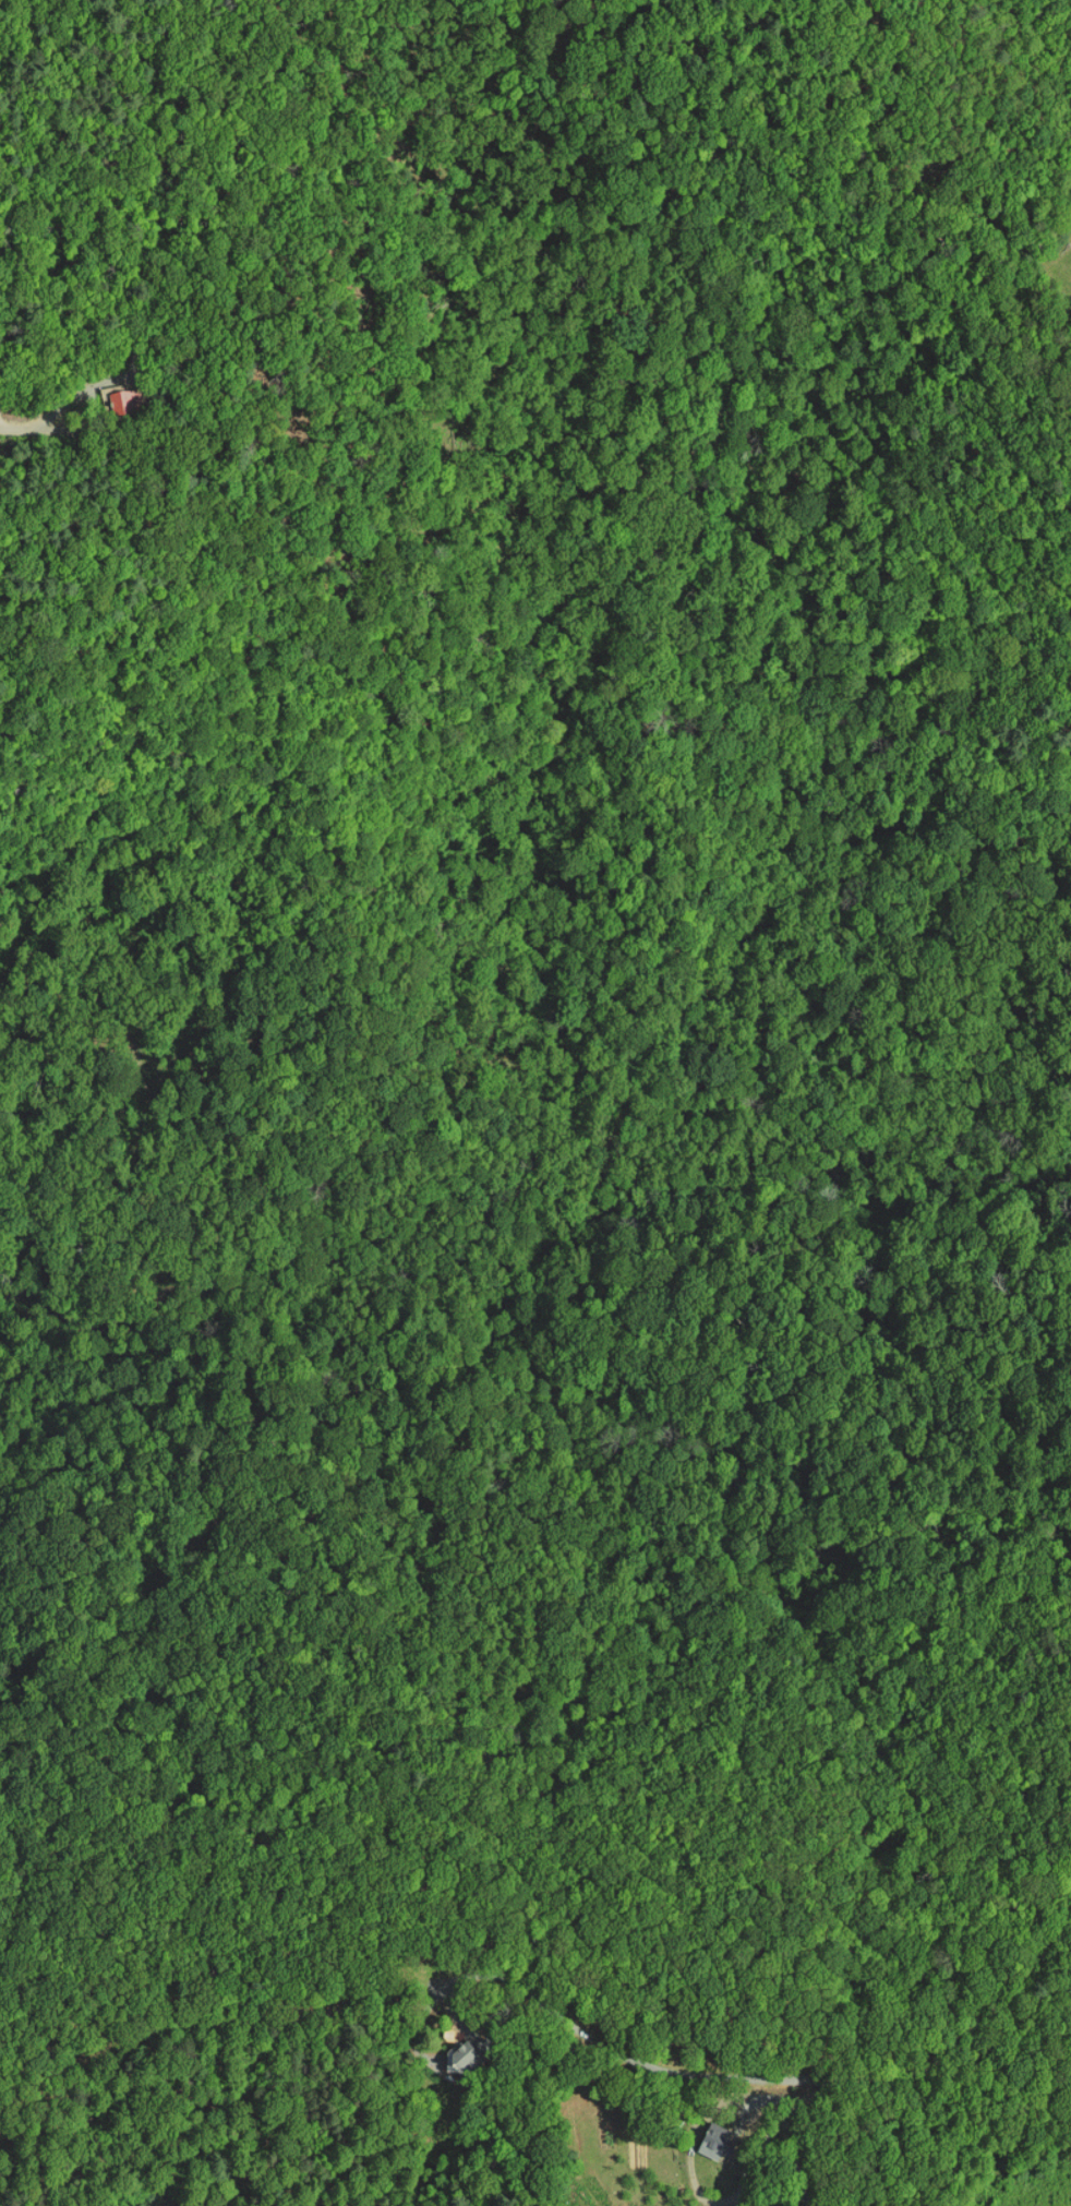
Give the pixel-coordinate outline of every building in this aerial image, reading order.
[(461,2050),(468,2073),(490,2066),(483,2043),(461,2050)] [(743,2136),(717,2123),(703,2151),(730,2164),(743,2136)]
